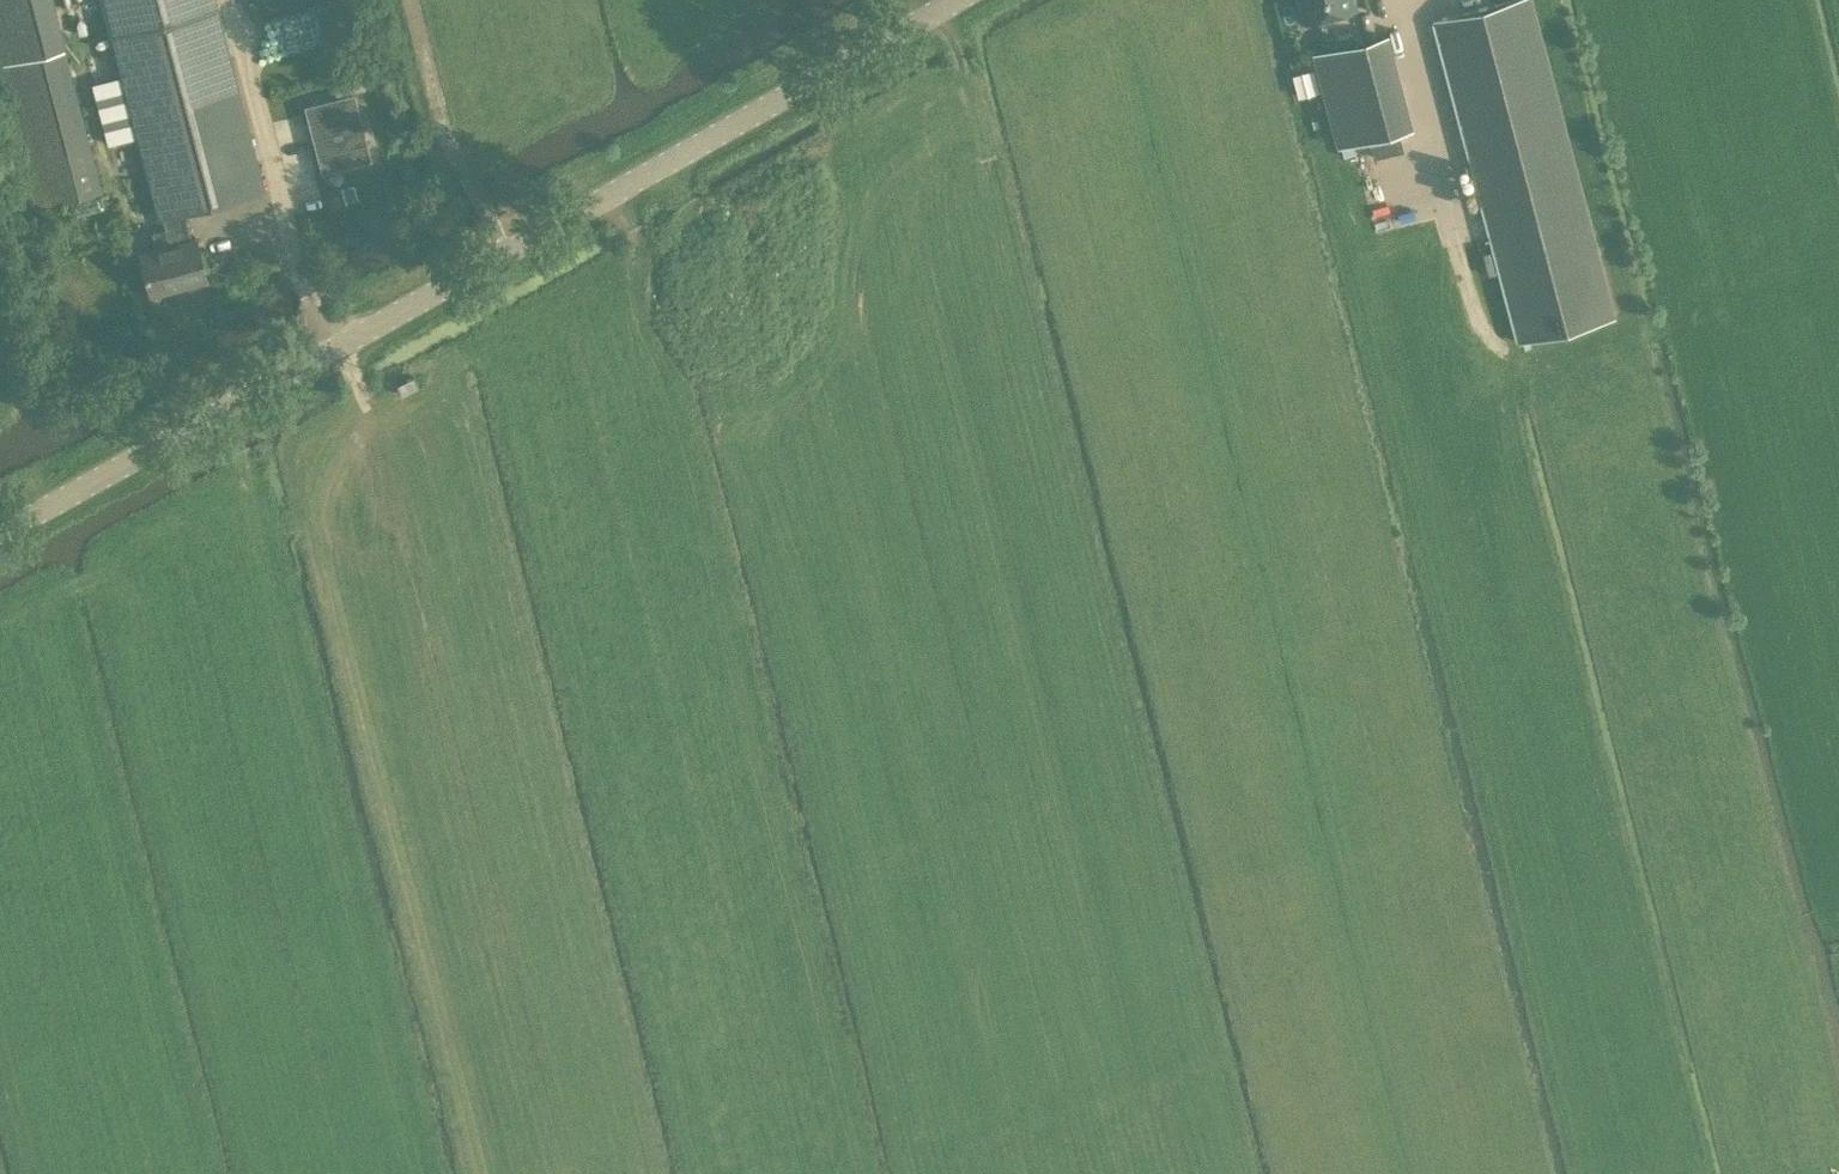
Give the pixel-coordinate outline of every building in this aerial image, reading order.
[(164,216),(184,210),(264,190),(216,7),(217,7),(215,0),(102,0),(110,34),(111,34),(159,217),(164,216)] [(1304,19),(1355,5),(1354,0),(1299,0),(1304,19)] [(1518,340),(1613,315),(1530,0),(1508,0),(1433,20),(1518,340)] [(1347,142),(1350,153),(1362,150),(1359,139),(1407,126),(1383,33),(1313,52),(1324,94),(1338,145),(1347,142)] [(0,61),(0,75),(29,188),(34,206),(103,188),(65,44),(0,61)] [(121,74),(90,81),(107,155),(139,148),(121,74)] [(355,92),(305,104),(322,171),(372,158),(355,92)] [(184,210),(164,216),(167,228),(153,231),(158,248),(142,252),(153,293),(207,278),(196,237),(192,238),(184,210)]
